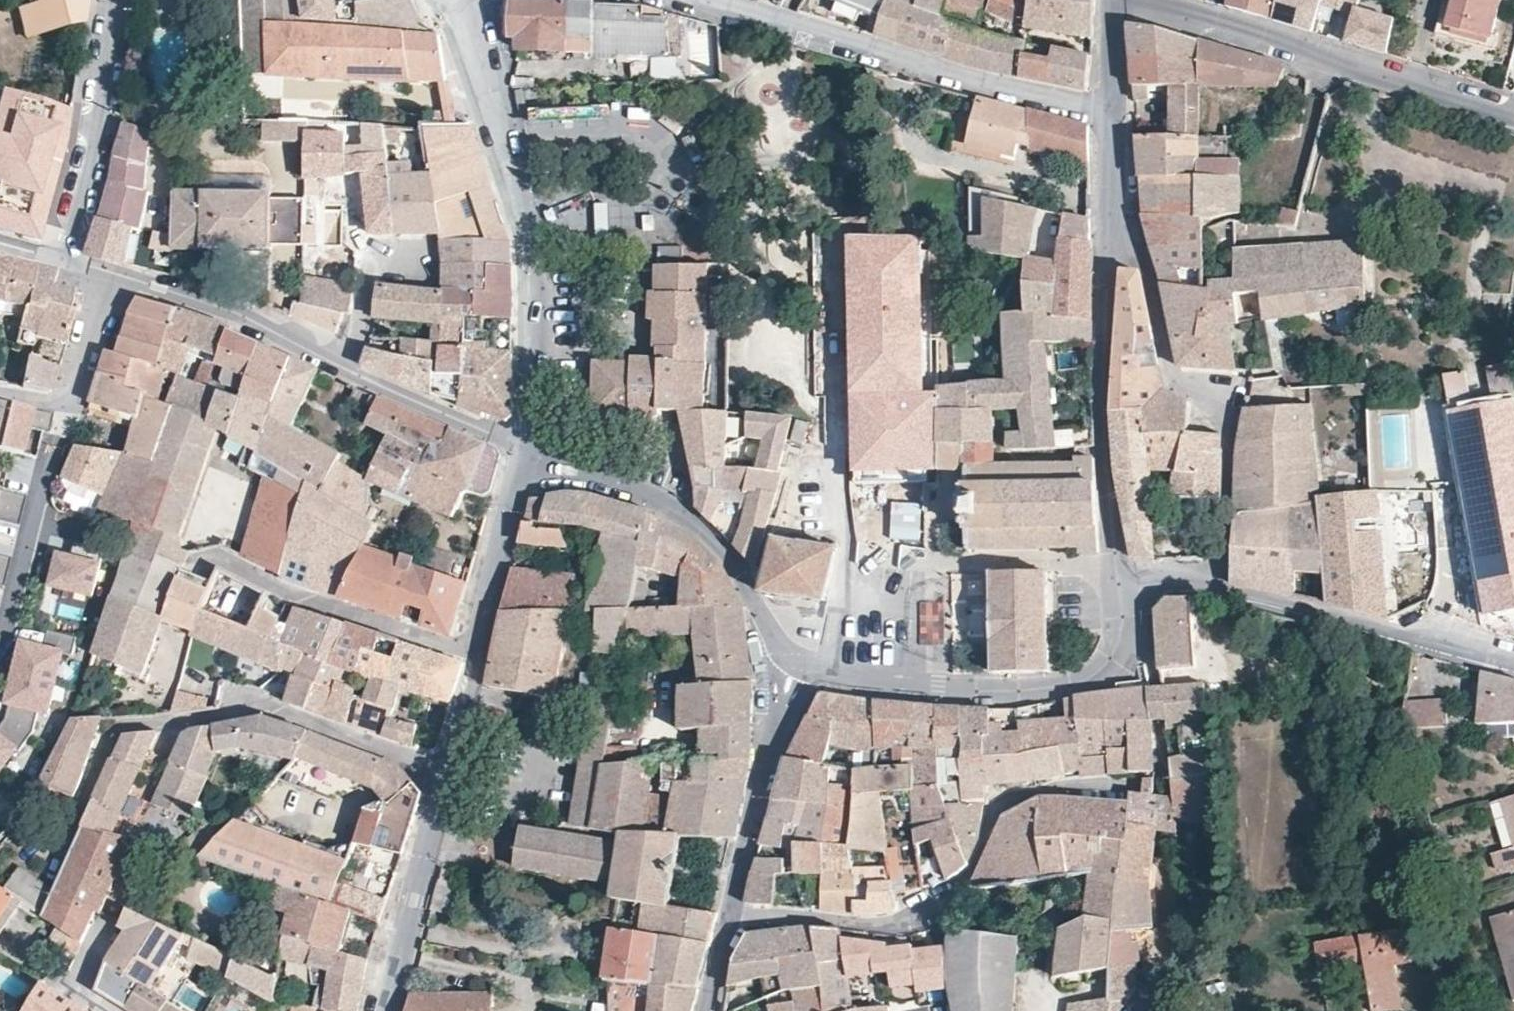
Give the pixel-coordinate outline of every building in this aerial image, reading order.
[(40,7),(19,12),(26,37),(84,24),(87,0),(39,0),(40,7)] [(244,74),(445,81),(438,37),(430,36),(305,23),(302,0),(239,0),(244,74)] [(305,23),(430,36),(412,0),(387,0),(387,1),(335,6),(334,0),(302,0),(305,23)] [(947,0),(839,0),(880,14),(874,34),(988,72),(997,37),(958,23),(944,17),(947,0)] [(944,17),(958,23),(960,14),(979,17),(984,0),(947,0),(944,17)] [(986,8),(1023,18),(1026,0),(989,0),(986,8)] [(1063,33),(1064,0),(1026,0),(1023,18),(1022,27),(1063,33)] [(1063,33),(1093,37),(1096,0),(1064,0),(1063,33)] [(1228,7),(1269,20),(1275,0),(1230,0),(1228,7)] [(1269,20),(1313,32),(1320,5),(1336,9),(1338,0),(1275,0),(1269,20)] [(1336,9),(1353,13),(1346,42),(1385,53),(1394,18),(1354,7),(1356,0),(1338,0),(1336,9)] [(1451,4),(1445,2),(1435,34),(1492,50),(1496,36),(1490,36),(1499,0),(1453,0),(1451,4)] [(634,7),(502,2),(503,35),(512,40),(519,40),(520,53),(594,54),(594,42),(666,44),(666,15),(666,14),(634,7)] [(1159,30),(1129,25),(1136,85),(1148,86),(1166,86),(1170,86),(1200,87),(1279,87),(1287,70),(1159,30)] [(1026,44),(997,37),(988,72),(1088,91),(1090,58),(1053,49),(1050,60),(1024,56),(1026,44)] [(680,57),(652,59),(654,81),(682,80),(680,57)] [(442,84),(444,120),(456,120),(454,83),(442,84)] [(1148,86),(1136,85),(1136,101),(1149,100),(1148,86)] [(1199,140),(1200,87),(1170,86),(1170,128),(1157,129),(1158,139),(1163,139),(1199,140)] [(41,243),(76,114),(0,89),(0,231),(41,243)] [(1088,130),(978,99),(964,147),(1015,157),(1017,144),(1087,165),(1088,130)] [(1301,122),(1279,123),(1279,131),(1271,132),(1272,137),(1297,138),(1301,122)] [(101,218),(132,228),(140,231),(147,194),(144,188),(151,130),(127,124),(101,218)] [(438,234),(439,243),(484,241),(483,230),(494,223),(486,198),(482,186),(478,183),(474,167),(482,159),(471,124),(425,125),(431,179),(438,234)] [(345,134),(308,134),(306,192),(317,191),(317,178),(364,175),(368,223),(371,233),(438,234),(431,179),(412,176),(411,164),(388,162),(385,147),(382,130),(346,125),(345,134)] [(401,130),(382,130),(385,147),(401,145),(401,130)] [(1138,139),(1143,214),(1202,221),(1237,213),(1236,162),(1225,162),(1223,140),(1199,140),(1163,139),(1158,139),(1138,139)] [(982,165),(986,202),(1018,209),(1020,173),(982,165)] [(271,194),(174,195),(174,229),(174,249),(271,252),(271,194)] [(1025,262),(1027,279),(1056,287),(1055,318),(1092,326),(1091,224),(1018,209),(986,202),(990,256),(1025,262)] [(1275,222),(1292,226),(1295,212),(1278,208),(1275,222)] [(1162,286),(1202,287),(1202,221),(1143,214),(1162,286)] [(101,218),(86,256),(124,265),(132,228),(101,218)] [(174,249),(174,229),(154,224),(149,248),(173,253),(174,249)] [(891,236),(851,237),(855,382),(855,396),(924,397),(925,364),(919,238),(891,236)] [(1237,248),(1233,282),(1234,297),(1252,300),(1253,320),(1318,312),(1338,329),(1356,321),(1353,240),(1237,248)] [(484,241),(439,243),(443,266),(441,292),(442,318),(465,318),(485,319),(511,319),(512,269),(511,242),(484,241)] [(19,265),(0,260),(0,305),(3,306),(10,306),(19,265)] [(55,274),(19,265),(10,306),(24,308),(15,346),(30,350),(23,388),(51,393),(74,314),(70,313),(73,294),(52,289),(55,274)] [(637,368),(601,367),(601,417),(635,416),(663,416),(665,411),(678,412),(707,414),(711,358),(716,266),(662,266),(659,296),(654,294),(655,323),(660,322),(659,343),(659,357),(659,363),(637,363),(637,368)] [(1139,273),(1121,271),(1110,413),(1143,411),(1163,391),(1139,273)] [(1004,451),(1092,448),(1091,430),(1055,432),(1045,347),(1091,346),(1092,326),(1055,318),(1056,287),(1027,279),(1025,313),(1006,316),(1006,384),(968,385),(971,413),(991,411),(1020,411),(1024,434),(1006,434),(1004,451)] [(347,296),(302,281),(291,316),(336,331),(347,296)] [(1210,291),(1202,287),(1162,286),(1181,367),(1234,372),(1228,327),(1237,325),(1234,297),(1233,282),(1211,282),(1210,291)] [(442,318),(441,292),(377,286),(373,318),(440,324),(439,345),(465,347),(465,318),(442,318)] [(155,367),(178,312),(139,299),(122,322),(145,328),(139,343),(123,339),(116,356),(155,367)] [(210,390),(231,333),(227,328),(178,312),(155,367),(178,377),(191,349),(204,356),(197,378),(199,386),(210,390)] [(464,375),(461,399),(463,408),(486,419),(484,412),(507,421),(511,419),(511,339),(484,340),(485,319),(465,318),(465,347),(464,375)] [(231,333),(210,390),(274,404),(293,360),(231,333)] [(361,365),(436,397),(437,346),(402,342),(402,359),(367,351),(361,365)] [(439,345),(437,346),(436,397),(457,401),(461,399),(464,375),(465,347),(439,345)] [(106,352),(96,382),(146,396),(155,367),(116,356),(106,352)] [(293,360),(274,404),(250,469),(265,477),(299,495),(278,578),(337,599),(362,547),(372,526),(321,492),(340,456),(292,427),(318,373),(293,360)] [(1444,376),(1451,414),(1479,618),(1508,614),(1513,613),(1513,396),(1508,364),(1487,367),(1493,405),(1478,408),(1472,410),(1464,372),(1444,376)] [(190,416),(199,386),(178,377),(168,406),(190,416)] [(96,382),(89,403),(137,418),(162,426),(168,406),(146,396),(96,382)] [(968,385),(938,387),(938,397),(937,471),(966,472),(966,468),(1002,467),(991,452),(991,411),(971,413),(968,385)] [(105,498),(99,511),(180,539),(217,431),(245,447),(236,467),(248,475),(250,469),(274,404),(210,390),(199,386),(190,416),(168,406),(153,464),(127,454),(105,498)] [(1145,436),(1186,435),(1189,423),(1190,402),(1163,391),(1143,411),(1145,436)] [(490,451),(374,396),(370,407),(375,411),(368,425),(388,438),(368,479),(454,519),(460,505),(472,495),(490,501),(502,460),(490,451)] [(924,397),(855,396),(856,484),(926,483),(926,471),(937,471),(938,397),(924,397)] [(0,405),(0,449),(11,407),(0,405)] [(11,407),(0,449),(0,452),(22,455),(28,428),(50,436),(57,416),(33,411),(32,412),(11,407)] [(1235,519),(1312,508),(1319,507),(1318,498),(1312,407),(1244,408),(1235,519)] [(1154,562),(1152,469),(1145,436),(1143,411),(1110,413),(1111,465),(1130,558),(1154,562)] [(707,414),(678,412),(683,472),(695,511),(704,517),(754,565),(756,557),(765,527),(775,500),(778,483),(778,468),(788,420),(724,415),(707,414)] [(162,426),(137,418),(127,454),(153,464),(162,426)] [(791,422),(794,443),(808,441),(806,420),(791,422)] [(1145,436),(1152,469),(1175,472),(1186,435),(1145,436)] [(1186,435),(1175,472),(1174,500),(1218,500),(1222,436),(1186,435)] [(105,498),(127,454),(105,448),(75,445),(63,477),(105,498)] [(1075,465),(1002,467),(966,468),(966,472),(966,488),(960,488),(961,529),(965,528),(966,552),(1027,550),(1054,549),(1079,548),(1079,555),(1097,555),(1095,460),(1075,461),(1075,465)] [(299,495),(265,477),(242,560),(278,578),(299,495)] [(18,528),(24,499),(0,493),(0,523),(18,528)] [(574,493),(529,499),(523,524),(534,525),(586,528),(604,537),(590,609),(633,609),(645,567),(648,514),(606,501),(574,493)] [(1319,507),(1327,604),(1388,621),(1377,493),(1368,494),(1349,496),(1330,497),(1318,498),(1319,507)] [(1312,508),(1235,519),(1231,585),(1302,599),(1327,604),(1319,507),(1312,508)] [(633,609),(644,609),(648,572),(678,582),(680,609),(745,608),(727,577),(712,558),(686,536),(648,514),(645,567),(633,609)] [(537,534),(534,525),(523,524),(519,551),(543,548),(547,558),(573,560),(566,537),(537,534)] [(834,552),(774,541),(770,561),(764,591),(802,597),(825,602),(834,552)] [(103,549),(74,542),(70,558),(58,555),(51,586),(92,595),(103,549)] [(386,618),(407,564),(362,547),(337,599),(386,618)] [(168,621),(184,568),(158,555),(152,563),(125,554),(112,598),(164,620),(168,621)] [(3,589),(10,560),(0,558),(0,588),(3,589)] [(469,586),(407,564),(386,618),(453,635),(469,586)] [(195,631),(211,586),(184,568),(168,621),(195,631)] [(513,570),(503,612),(568,611),(575,577),(513,570)] [(211,586),(205,604),(278,643),(331,666),(347,628),(294,610),(286,628),(261,612),(267,596),(215,572),(211,586)] [(1047,574),(992,574),(993,675),(1048,674),(1047,574)] [(112,598),(92,659),(140,678),(164,620),(112,598)] [(1192,598),(1169,599),(1155,612),(1160,671),(1197,669),(1192,598)] [(278,643),(205,604),(195,631),(192,639),(282,675),(287,669),(297,671),(295,676),(314,685),(331,692),(334,687),(355,688),(357,676),(331,666),(278,643)] [(633,609),(590,609),(592,672),(593,705),(614,709),(618,686),(610,685),(610,671),(605,670),(604,655),(625,656),(624,639),(694,636),(700,687),(680,687),(681,730),(702,733),(701,745),(652,749),(650,762),(681,763),(714,762),(749,759),(753,715),(751,671),(745,608),(680,609),(644,609),(633,609)] [(482,687),(563,704),(568,611),(503,612),(482,687)] [(463,666),(347,628),(331,666),(357,676),(370,681),(362,702),(390,709),(394,710),(403,692),(449,706),(463,666)] [(48,632),(44,648),(22,643),(7,705),(9,706),(5,721),(0,729),(0,770),(16,748),(20,751),(34,733),(39,712),(46,714),(61,652),(73,655),(77,638),(48,632)] [(593,705),(592,672),(579,673),(580,702),(593,705)] [(1404,703),(1401,731),(1484,726),(1513,724),(1513,681),(1483,674),(1479,710),(1447,712),(1447,701),(1404,703)] [(314,685),(295,676),(285,707),(302,712),(314,685)] [(1078,698),(1075,699),(1080,747),(1108,745),(1107,722),(1151,722),(1149,689),(1147,689),(1147,686),(1147,682),(1144,683),(1138,684),(1117,687),(1118,692),(1078,698)] [(314,685),(302,712),(321,716),(331,692),(314,685)] [(1204,685),(1162,688),(1165,719),(1166,731),(1179,731),(1181,743),(1183,754),(1172,760),(1171,781),(1212,779),(1205,724),(1204,703),(1204,685)] [(334,687),(321,716),(345,726),(355,688),(334,687)] [(1149,689),(1151,722),(1158,721),(1165,719),(1162,688),(1155,688),(1149,689)] [(810,717),(835,724),(877,729),(877,703),(821,696),(815,706),(810,717)] [(1039,705),(1016,711),(1019,756),(1062,748),(1069,747),(1080,747),(1075,699),(1065,700),(1068,719),(1040,722),(1039,705)] [(390,709),(362,702),(358,723),(384,739),(388,720),(390,709)] [(913,706),(877,703),(877,729),(878,768),(913,768),(914,790),(940,786),(937,762),(937,751),(911,750),(913,706)] [(614,709),(593,705),(569,826),(588,829),(590,823),(602,765),(607,749),(611,729),(613,717),(614,709)] [(961,709),(913,706),(911,750),(937,751),(937,762),(960,760),(961,709)] [(1016,711),(961,709),(960,760),(1019,756),(1016,711)] [(75,718),(39,782),(74,795),(104,717),(75,718)] [(627,718),(613,717),(611,729),(626,731),(627,718)] [(810,717),(787,759),(832,766),(830,747),(852,754),(845,771),(856,772),(878,768),(877,729),(835,724),(810,717)] [(190,733),(152,804),(190,816),(216,754),(243,748),(296,759),(306,734),(268,719),(190,733)] [(388,720),(384,739),(414,748),(415,729),(388,720)] [(1107,722),(1108,745),(1108,749),(1108,776),(1129,774),(1142,773),(1153,773),(1151,722),(1107,722)] [(1484,726),(1486,741),(1513,739),(1513,724),(1484,726)] [(395,765),(306,734),(296,759),(374,790),(383,807),(410,784),(395,765)] [(157,737),(124,736),(84,828),(114,836),(157,737)] [(1069,747),(1062,748),(1062,753),(1063,758),(1064,775),(1080,772),(1081,778),(1108,776),(1108,749),(1108,745),(1080,747),(1069,747)] [(607,749),(602,765),(634,766),(636,747),(607,749)] [(1019,756),(960,760),(962,806),(981,805),(987,805),(987,786),(1010,784),(1028,782),(1064,775),(1063,758),(1062,753),(1062,748),(1019,756)] [(634,766),(602,765),(590,823),(602,832),(618,832),(681,837),(730,838),(735,838),(740,811),(744,789),(749,759),(714,762),(681,763),(670,800),(651,796),(648,766),(634,766)] [(832,766),(787,759),(773,803),(829,807),(831,785),(832,766)] [(829,807),(773,803),(769,817),(764,837),(758,859),(782,861),(795,863),(796,847),(849,849),(887,850),(915,848),(915,845),(914,790),(913,768),(878,768),(856,772),(845,771),(843,787),(831,785),(829,807)] [(1153,773),(1142,773),(1144,787),(1145,797),(1155,797),(1154,785),(1153,773)] [(1214,840),(1212,779),(1171,781),(1175,799),(1155,797),(1156,830),(1176,835),(1179,823),(1203,825),(1203,838),(1214,840)] [(423,796),(410,784),(383,807),(364,815),(357,844),(401,854),(423,796)] [(915,845),(915,848),(933,843),(947,877),(964,864),(946,807),(940,786),(914,790),(915,845)] [(1501,799),(1513,848),(1484,857),(1490,876),(1513,868),(1513,796),(1501,799)] [(1132,798),(1126,805),(1109,967),(1134,963),(1137,955),(1135,948),(1133,944),(1127,929),(1154,928),(1151,882),(1156,830),(1155,797),(1145,797),(1132,798)] [(1126,805),(1039,801),(1003,819),(974,888),(1089,873),(1085,922),(1061,933),(1054,976),(1070,973),(1065,1010),(1122,1010),(1130,1003),(1134,963),(1109,967),(1126,805)] [(978,838),(981,805),(962,806),(946,807),(964,864),(978,838)] [(347,863),(235,822),(199,859),(272,885),(331,906),(339,885),(347,863)] [(114,836),(84,828),(54,893),(52,896),(95,914),(99,916),(133,841),(114,836)] [(681,837),(618,832),(616,843),(539,831),(519,829),(517,844),(515,857),(513,868),(611,882),(608,896),(641,902),(669,907),(676,869),(681,837)] [(515,857),(517,844),(501,844),(500,854),(515,857)] [(850,872),(849,849),(796,847),(795,863),(807,907),(854,915),(850,872)] [(782,861),(758,859),(748,908),(773,906),(782,861)] [(892,868),(850,872),(854,915),(877,916),(898,909),(892,868)] [(54,893),(18,870),(12,878),(4,874),(0,880),(0,888),(17,898),(43,917),(52,896),(54,893)] [(459,886),(440,881),(433,909),(451,914),(459,886)] [(331,906),(272,885),(268,908),(288,914),(283,937),(341,952),(351,913),(331,906)] [(369,897),(339,885),(331,906),(351,913),(363,916),(369,897)] [(17,898),(0,888),(0,922),(17,898)] [(74,956),(95,914),(52,896),(43,917),(56,929),(50,938),(74,956)] [(641,902),(635,931),(708,944),(716,917),(711,916),(669,907),(641,902)] [(149,991),(183,938),(128,909),(121,927),(127,933),(106,965),(149,991)] [(1489,917),(1513,1002),(1513,910),(1489,917)] [(601,980),(605,981),(696,992),(708,944),(635,931),(610,929),(601,980)] [(793,991),(796,991),(822,989),(824,1010),(852,1010),(849,987),(842,935),(842,929),(814,929),(816,954),(732,967),(726,990),(781,976),(784,991),(793,991)] [(746,937),(732,967),(816,954),(814,929),(746,937)] [(1017,939),(950,929),(946,938),(945,974),(949,990),(954,1010),(1011,1010),(1017,939)] [(1316,945),(1320,972),(1363,962),(1373,1010),(1385,1010),(1401,1008),(1394,965),(1411,962),(1405,930),(1316,945)] [(228,979),(236,960),(188,934),(185,944),(192,948),(186,958),(228,979)] [(945,974),(946,938),(842,935),(849,987),(949,990),(945,974)] [(283,937),(280,960),(330,973),(326,991),(316,992),(314,1010),(325,1010),(356,1010),(366,963),(341,952),(283,937)] [(274,1004),(275,981),(236,960),(228,979),(274,1004)] [(149,991),(106,965),(99,991),(128,1010),(165,1010),(170,1003),(149,991)] [(292,982),(275,981),(274,1004),(291,1006),(292,982)] [(605,981),(607,1010),(691,1010),(696,992),(605,981)] [(796,991),(796,1006),(769,1007),(770,1010),(824,1010),(822,989),(796,991)] [(57,991),(44,1010),(88,1010),(57,991)] [(411,995),(407,1010),(493,1010),(492,995),(482,995),(411,995)]
